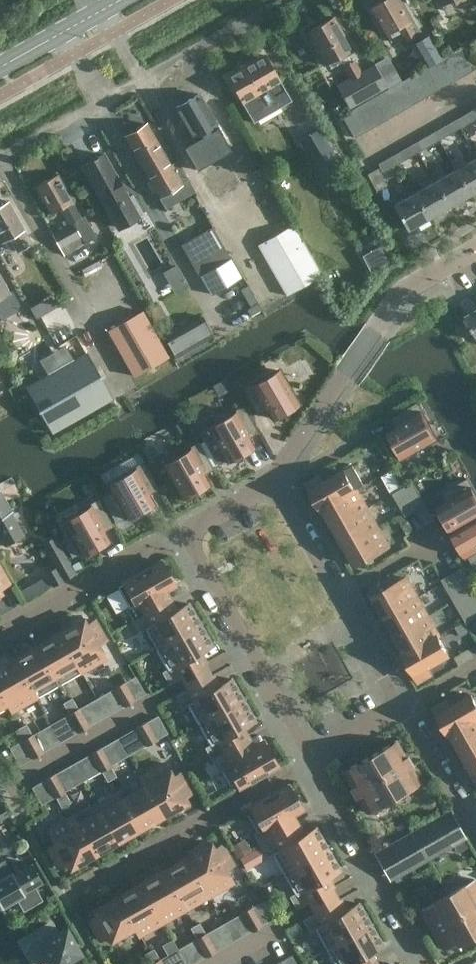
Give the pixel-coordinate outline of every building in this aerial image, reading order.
[(387,35),(398,28),(406,42),(416,36),(407,22),(409,21),(397,0),(381,0),(370,6),(387,35)] [(305,33),(317,55),(323,66),(352,50),(334,17),(305,33)] [(432,64),(436,61),(443,58),(433,41),(422,47),(432,64)] [(475,69),(475,58),(468,43),(457,49),(470,72),(475,69)] [(447,55),(460,78),(470,72),(457,49),(447,55)] [(265,54),(226,76),(240,101),(267,85),(273,95),(285,89),(265,54)] [(443,58),(436,61),(449,84),(460,78),(447,55),(443,58)] [(355,59),(351,62),(342,67),(350,81),(363,74),(355,59)] [(432,64),(426,67),(439,90),(449,84),(436,61),(432,64)] [(426,67),(415,73),(428,96),(439,90),(426,67)] [(404,79),(417,102),(428,96),(415,73),(404,79)] [(395,74),(385,80),(388,87),(399,81),(395,74)] [(417,102),(404,79),(394,85),(407,108),(417,102)] [(383,91),(396,114),(407,108),(394,85),(388,89),(383,91)] [(383,91),(380,94),(373,97),(386,120),(396,114),(383,91)] [(176,108),(194,138),(204,132),(214,148),(226,141),(198,94),(176,108)] [(373,97),(362,103),(375,126),(386,120),(373,97)] [(144,99),(118,107),(124,125),(150,117),(144,99)] [(362,103),(352,109),(365,132),(375,126),(362,103)] [(462,116),(467,124),(475,119),(475,108),(462,116)] [(365,132),(352,109),(341,116),(354,138),(365,132)] [(441,128),(446,136),(460,128),(456,119),(441,128)] [(157,193),(160,198),(183,185),(182,183),(188,179),(178,160),(170,165),(146,123),(136,129),(130,129),(128,134),(125,136),(151,182),(148,185),(153,194),(157,193)] [(299,141),(317,173),(334,163),(315,131),(299,141)] [(425,148),(439,139),(435,131),(420,140),(425,148)] [(419,151),(414,143),(399,152),(404,160),(419,151)] [(119,227),(143,214),(132,194),(127,197),(124,192),(125,191),(116,175),(115,175),(103,154),(83,165),(119,227)] [(398,163),(393,155),(378,164),(383,172),(398,163)] [(470,194),(475,191),(475,157),(466,163),(464,159),(454,165),(456,169),(455,169),(470,194)] [(435,181),(449,206),(470,194),(455,169),(445,175),(443,171),(432,177),(435,181)] [(56,174),(35,186),(51,214),(60,210),(68,224),(51,233),(64,256),(96,237),(84,216),(81,217),(56,174)] [(414,193),(428,218),(449,206),(435,181),(425,186),(421,180),(410,187),(413,193),(414,193)] [(413,193),(392,205),(407,230),(428,218),(414,193),(413,193)] [(2,242),(9,238),(18,252),(32,244),(24,230),(23,230),(8,202),(0,206),(0,238),(2,242)] [(286,296),(322,275),(293,225),(257,245),(286,296)] [(240,278),(229,259),(211,228),(180,246),(198,277),(200,276),(211,295),(240,278)] [(379,245),(361,255),(370,272),(388,262),(379,245)] [(180,261),(165,267),(173,289),(188,284),(180,261)] [(9,294),(0,278),(0,299),(9,294)] [(257,302),(242,311),(247,318),(261,309),(257,302)] [(475,335),(475,311),(466,316),(475,335)] [(107,332),(133,377),(168,357),(142,312),(107,332)] [(214,335),(203,316),(165,338),(175,357),(214,335)] [(53,434),(54,433),(114,399),(86,352),(25,387),(53,434)] [(257,413),(267,408),(273,418),(297,405),(291,393),(294,391),(287,379),(284,381),(277,370),(243,389),(257,413)] [(437,436),(417,402),(393,416),(398,426),(388,431),(402,456),(437,436)] [(210,426),(229,460),(254,446),(248,436),(258,431),(244,406),(210,426)] [(185,419),(176,425),(180,433),(190,428),(185,419)] [(184,497),(209,483),(203,473),(213,467),(199,443),(165,463),(171,474),(168,476),(175,488),(178,486),(184,497)] [(110,482),(130,517),(154,503),(148,493),(158,487),(144,463),(110,482)] [(307,481),(322,509),(364,485),(353,465),(339,473),(335,466),(307,481)] [(452,531),(475,517),(475,493),(468,478),(443,492),(449,501),(438,507),(452,531)] [(404,487),(416,508),(426,502),(414,481),(404,487)] [(364,485),(322,509),(323,509),(324,508),(334,527),(368,508),(357,490),(365,485),(364,485)] [(416,508),(404,487),(393,493),(405,514),(416,508)] [(4,546),(23,535),(9,512),(12,511),(0,490),(0,539),(4,546)] [(84,554),(109,540),(103,530),(113,524),(99,500),(65,519),(84,554)] [(334,527),(345,545),(378,527),(368,508),(334,527)] [(452,531),(465,555),(469,553),(475,566),(475,517),(452,531)] [(378,527),(345,545),(356,565),(389,546),(378,527)] [(133,621),(155,609),(165,603),(171,599),(165,588),(173,584),(161,562),(123,584),(118,587),(129,607),(126,609),(133,621)] [(464,567),(454,574),(466,595),(475,589),(475,588),(464,567)] [(52,587),(63,581),(56,568),(45,574),(52,587)] [(466,595),(454,574),(443,580),(455,602),(466,595)] [(373,596),(384,615),(418,596),(407,577),(395,584),(391,576),(380,582),(384,590),(373,596)] [(466,595),(475,613),(475,589),(466,595)] [(455,602),(467,623),(475,618),(475,613),(466,595),(455,602)] [(384,615),(395,634),(428,615),(418,596),(384,615)] [(165,603),(155,609),(133,621),(139,633),(145,630),(156,650),(200,625),(188,604),(178,610),(171,599),(165,603)] [(404,653),(439,634),(428,615),(395,634),(405,652),(404,653)] [(86,626),(82,619),(72,624),(73,626),(60,634),(81,672),(105,659),(97,645),(105,641),(94,621),(86,626)] [(183,684),(209,669),(206,663),(207,662),(201,651),(211,645),(200,625),(156,650),(167,669),(162,673),(169,685),(180,678),(183,684)] [(81,672),(60,634),(59,632),(49,638),(50,639),(37,647),(58,685),(81,672)] [(439,634),(404,653),(420,681),(433,673),(445,666),(441,659),(449,654),(438,636),(440,635),(439,634)] [(58,685),(37,647),(36,645),(26,651),(27,652),(14,660),(35,698),(36,698),(32,690),(53,678),(58,686),(58,685)] [(13,658),(3,664),(4,665),(0,667),(0,689),(12,712),(35,698),(14,660),(13,658)] [(186,690),(175,696),(182,708),(188,705),(199,725),(243,700),(231,680),(221,685),(214,674),(212,675),(209,669),(183,684),(186,690)] [(134,701),(124,683),(114,688),(124,706),(134,701)] [(0,689),(0,708),(7,704),(12,712),(0,689)] [(459,692),(434,706),(450,733),(475,718),(475,702),(472,694),(463,699),(459,692)] [(63,703),(69,714),(71,717),(79,713),(77,709),(71,698),(63,703)] [(96,698),(77,709),(79,713),(87,727),(93,724),(106,716),(96,698)] [(233,747),(250,737),(244,727),(254,721),(243,700),(199,725),(210,745),(204,748),(211,760),(233,747)] [(71,717),(79,732),(87,727),(79,713),(71,717)] [(450,733),(451,733),(461,751),(475,743),(475,718),(450,733)] [(146,722),(136,727),(147,746),(156,740),(146,722)] [(16,729),(23,740),(25,743),(33,738),(25,724),(16,729)] [(250,737),(233,747),(211,760),(218,771),(221,769),(233,790),(238,787),(277,765),(264,744),(256,748),(250,737)] [(33,758),(42,753),(33,738),(25,743),(33,758)] [(395,741),(369,756),(393,797),(420,782),(410,766),(413,765),(407,756),(405,757),(395,741)] [(461,751),(472,770),(475,768),(475,743),(461,751)] [(99,749),(91,753),(99,768),(107,763),(99,749)] [(393,797),(369,756),(344,770),(353,786),(350,788),(355,797),(358,796),(367,812),(393,797)] [(99,768),(101,771),(107,782),(116,777),(107,763),(99,768)] [(176,808),(177,810),(187,805),(183,797),(192,793),(180,773),(172,778),(164,764),(141,777),(163,816),(176,808)] [(54,774),(45,779),(53,794),(62,789),(54,774)] [(153,822),(154,824),(164,818),(163,816),(141,777),(140,778),(145,786),(124,798),(120,790),(118,790),(140,829),(153,822)] [(45,779),(31,787),(42,805),(55,798),(53,794),(45,779)] [(260,845),(292,827),(299,823),(293,812),(301,808),(288,786),(250,808),(245,811),(257,832),(253,834),(260,845)] [(53,794),(55,798),(61,808),(70,803),(62,789),(53,794)] [(130,835),(131,837),(141,831),(140,829),(118,790),(95,803),(117,842),(130,835)] [(107,848),(108,850),(118,844),(117,842),(95,803),(72,816),(94,855),(107,848)] [(84,861),(85,863),(95,857),(94,855),(72,816),(48,830),(56,844),(48,848),(59,868),(67,863),(70,869),(84,861)] [(413,833),(420,845),(441,834),(434,821),(413,833)] [(299,823),(292,827),(260,845),(267,858),(272,854),(284,874),(327,849),(315,828),(305,834),(299,823)] [(392,845),(399,857),(420,845),(413,833),(392,845)] [(427,858),(448,846),(441,834),(420,845),(427,858)] [(241,839),(229,845),(236,857),(248,850),(241,839)] [(213,850),(209,843),(199,848),(200,850),(187,858),(209,897),(232,883),(224,870),(233,865),(221,845),(213,850)] [(407,870),(427,858),(420,845),(399,857),(407,870)] [(310,908),(336,894),(333,888),(335,887),(328,876),(339,870),(327,849),(284,874),(295,894),(289,897),(296,909),(307,903),(310,908)] [(249,853),(237,860),(243,870),(250,867),(252,860),(249,853)] [(209,897),(187,858),(186,856),(176,861),(177,863),(164,871),(186,910),(209,897)] [(2,908),(25,895),(23,893),(42,882),(31,864),(13,874),(12,872),(0,879),(0,906),(2,908)] [(186,910),(164,871),(163,869),(153,874),(154,876),(141,884),(163,923),(186,910)] [(447,894),(471,936),(475,933),(475,884),(473,879),(447,894)] [(163,923),(141,884),(140,882),(130,888),(131,889),(118,897),(140,936),(163,923)] [(314,914),(302,920),(309,932),(315,929),(326,949),(370,924),(358,904),(348,909),(341,898),(340,899),(336,894),(310,908),(314,914)] [(471,936),(447,894),(421,909),(445,950),(471,936)] [(118,897),(117,895),(107,901),(108,903),(94,910),(97,916),(89,920),(100,940),(108,936),(111,941),(134,928),(139,936),(140,936),(118,897)] [(242,912),(252,931),(261,926),(251,907),(242,912)] [(199,923),(190,928),(196,939),(198,942),(207,937),(199,923)] [(66,928),(56,934),(50,924),(20,941),(33,963),(34,963),(49,955),(53,963),(61,963),(80,953),(66,928)] [(377,962),(371,951),(382,945),(370,924),(326,949),(327,950),(332,947),(342,963),(373,963),(377,962)] [(215,952),(207,937),(198,942),(202,949),(206,957),(215,952)] [(177,949),(186,963),(194,963),(206,957),(202,949),(198,942),(196,939),(177,949)] [(153,949),(144,954),(150,963),(160,963),(162,963),(153,949)] [(292,956),(277,963),(297,963),(292,956)]
